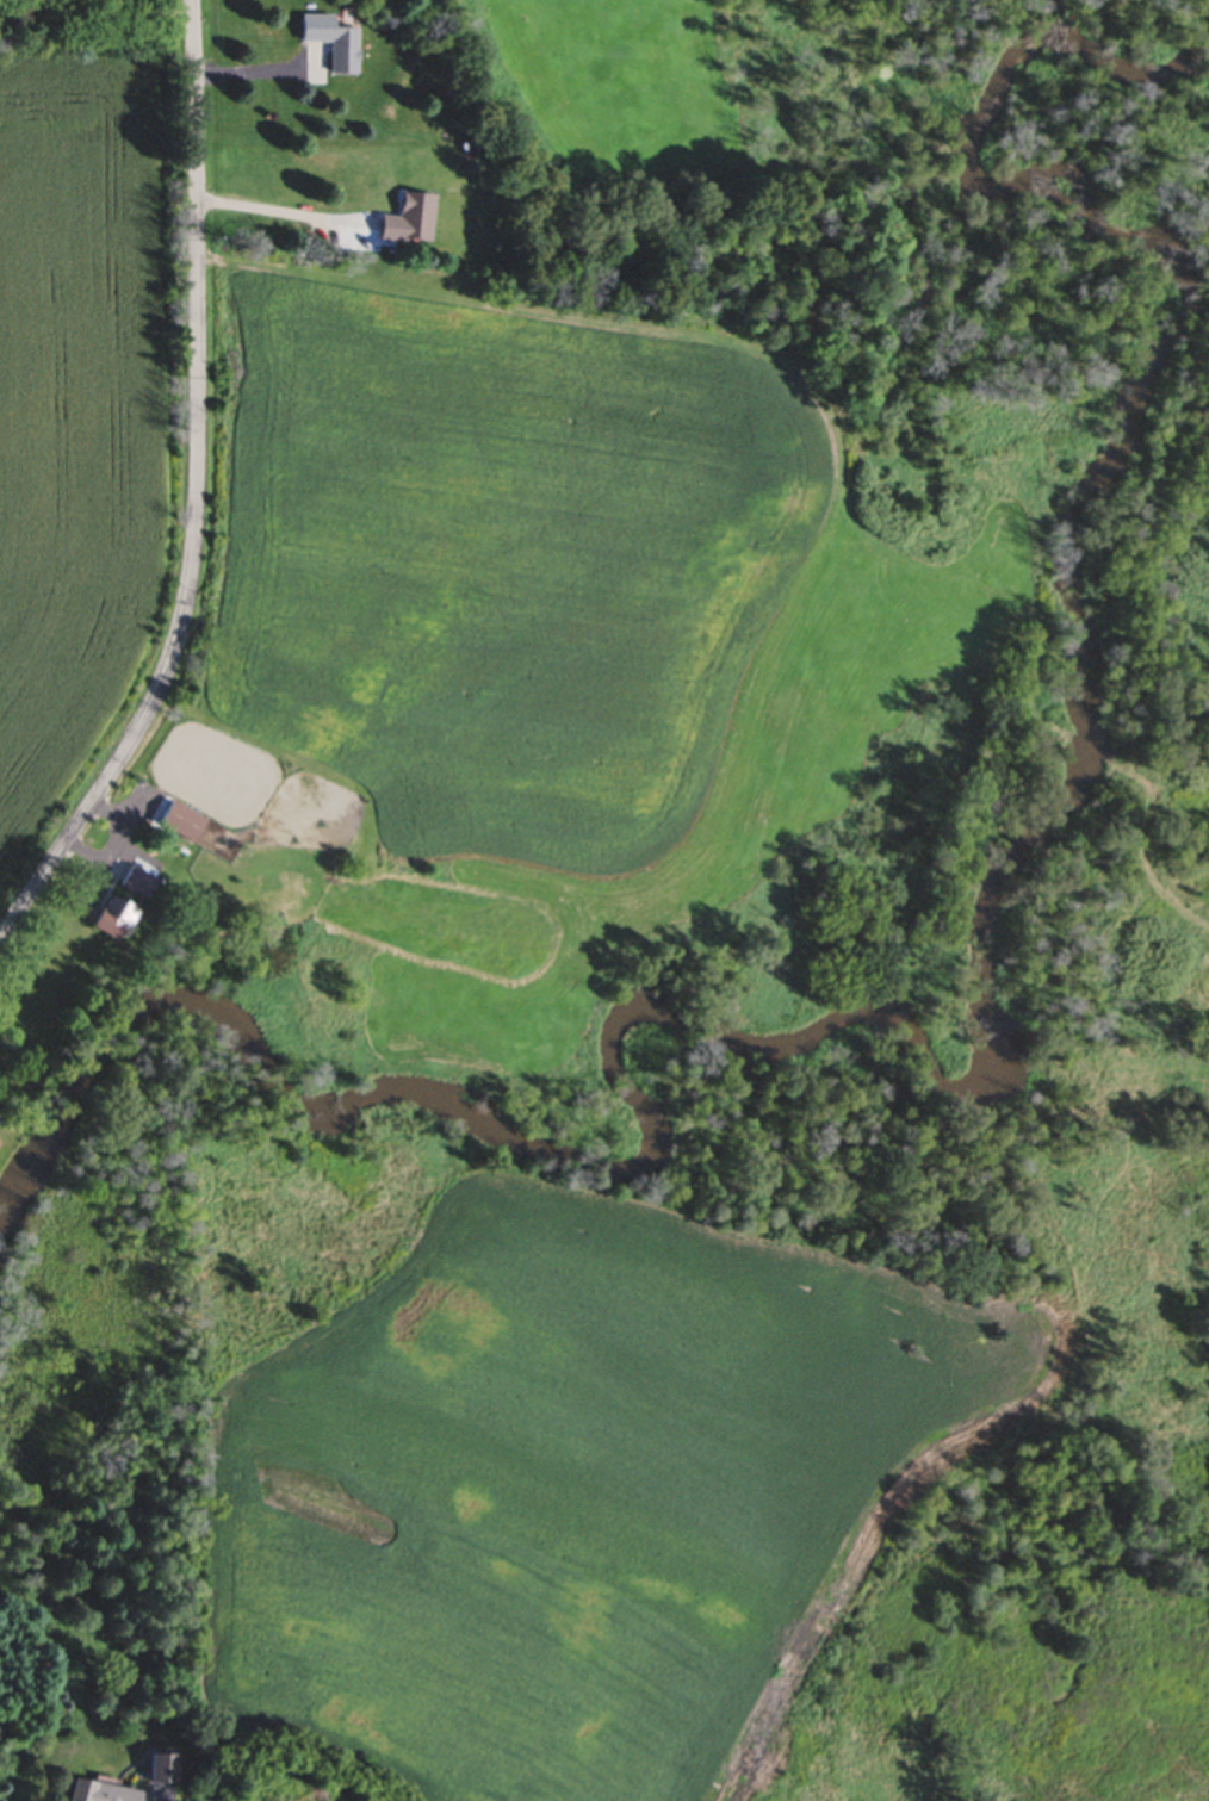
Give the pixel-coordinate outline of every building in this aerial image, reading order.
[(329,31),(329,18),(296,18),(296,45),(326,46),(325,77),(353,77),(353,32),(329,31)] [(374,218),(372,244),(425,247),(429,199),(395,196),(393,219),(374,218)] [(151,881),(127,866),(114,887),(138,902),(151,881)] [(129,912),(107,897),(86,927),(108,942),(129,912)] [(172,1785),(172,1756),(145,1756),(145,1785),(172,1785)] [(67,1779),(62,1800),(137,1800),(138,1794),(67,1779)]
